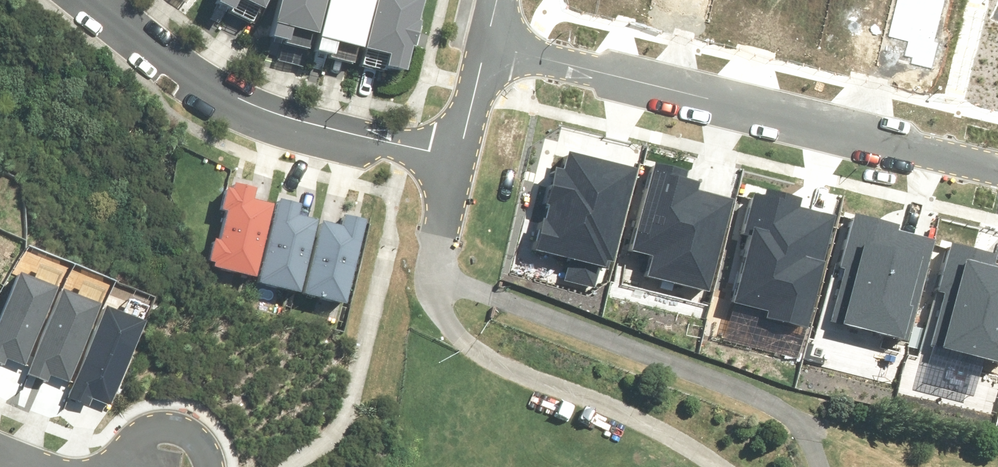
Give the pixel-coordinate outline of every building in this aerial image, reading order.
[(279,31),(297,36),(300,22),(326,29),(333,0),(288,0),(279,31)] [(325,45),(342,50),(345,36),(371,43),(382,0),(336,0),(325,45)] [(373,44),(397,49),(394,61),(414,66),(419,42),(422,42),(429,16),(426,16),(430,0),(384,0),(373,44)] [(614,260),(639,168),(571,151),(566,169),(556,167),(546,204),(551,205),(548,218),(544,217),(535,250),(605,268),(607,258),(614,260)] [(649,276),(711,293),(736,199),(697,189),(699,182),(688,179),(690,171),(653,162),(630,250),(654,256),(649,276)] [(228,177),(209,262),(252,272),(266,204),(249,201),(252,187),(228,177)] [(768,316),(810,326),(838,215),(802,206),(805,195),(765,185),(762,196),(756,194),(746,233),(754,235),(738,300),(770,308),(768,316)] [(276,196),(256,278),(296,288),(313,217),(295,212),(298,201),(276,196)] [(899,223),(854,211),(839,267),(846,269),(831,321),(908,342),(936,240),(898,230),(899,223)] [(303,292),(343,301),(363,219),(341,214),(339,225),(321,221),(303,292)] [(951,245),(940,289),(945,293),(932,343),(997,359),(997,267),(990,265),(992,256),(951,245)] [(0,325),(0,368),(8,371),(12,361),(26,367),(61,287),(23,271),(0,325)] [(68,284),(29,374),(52,384),(56,374),(70,380),(105,299),(68,284)] [(105,306),(66,396),(89,406),(93,396),(107,402),(142,322),(105,306)]
